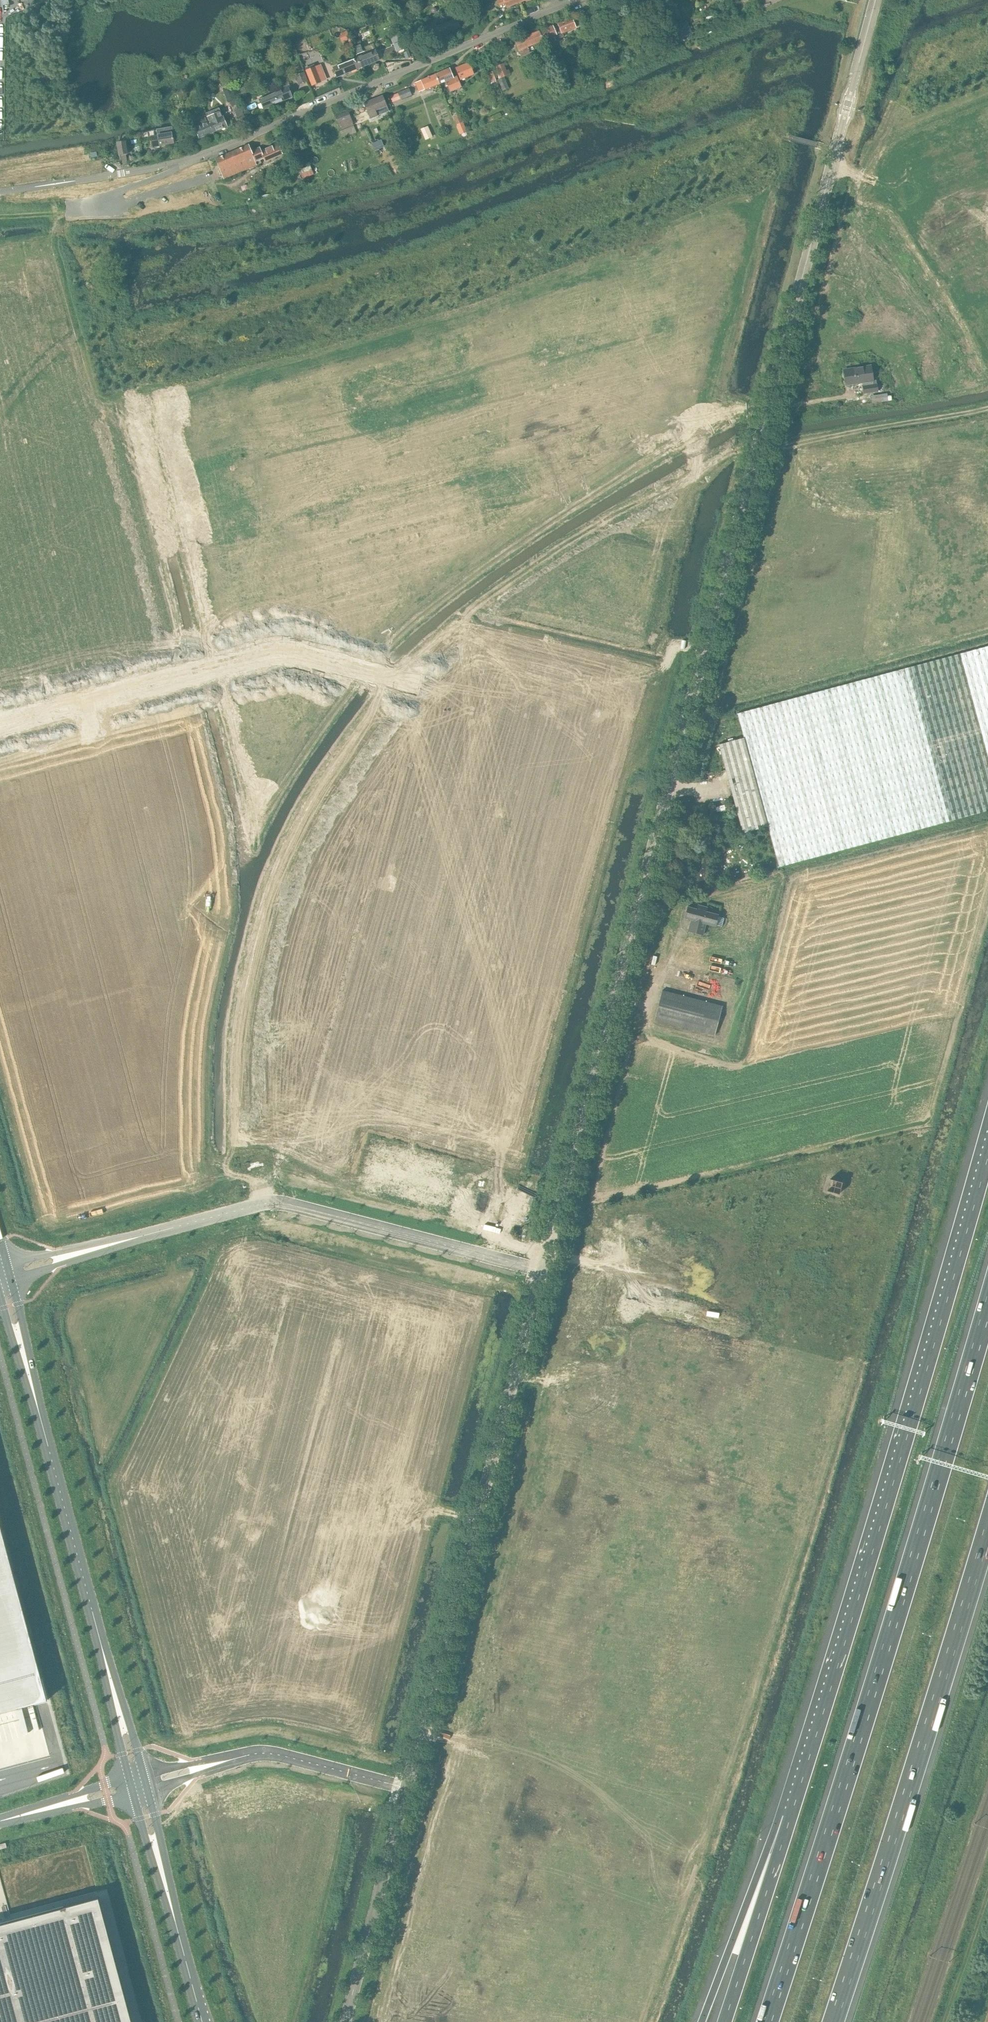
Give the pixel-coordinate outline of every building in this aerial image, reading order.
[(497,0),(500,6),(505,4),(507,8),(521,2),(520,0),(497,0)] [(743,8),(752,4),(751,0),(739,0),(743,8)] [(482,12),(490,9),(488,3),(479,6),(482,12)] [(591,11),(585,13),(588,20),(594,17),(591,11)] [(456,19),(446,23),(443,24),(447,34),(461,28),(456,19)] [(553,27),(540,32),(544,41),(547,49),(560,44),(558,40),(558,38),(564,36),(563,34),(576,29),(572,19),(558,25),(559,26),(554,28),(553,27)] [(433,39),(447,34),(443,24),(437,26),(435,22),(428,25),(433,39)] [(601,26),(591,30),(594,37),(604,33),(601,26)] [(395,45),(398,52),(409,48),(403,32),(395,35),(399,43),(395,45)] [(540,32),(515,42),(521,56),(529,52),(527,48),(544,41),(540,32)] [(357,59),(361,68),(379,61),(375,51),(376,51),(373,43),(361,48),(364,56),(357,59)] [(614,58),(607,62),(610,69),(618,66),(614,58)] [(337,78),(361,68),(357,59),(333,68),(337,78)] [(540,66),(547,84),(556,81),(549,62),(540,66)] [(496,73),(503,91),(509,88),(504,76),(511,74),(509,69),(506,70),(503,63),(496,66),(498,72),(496,73)] [(462,70),(459,71),(461,76),(463,79),(471,76),(471,75),(473,74),(472,71),(470,67),(462,70)] [(436,74),(439,83),(440,84),(446,81),(448,85),(458,80),(457,76),(453,77),(449,69),(436,74)] [(314,89),(315,88),(315,87),(321,85),(321,86),(322,85),(316,70),(308,73),(314,89)] [(299,86),(306,83),(309,82),(305,72),(295,77),(299,86)] [(440,84),(439,83),(436,74),(416,82),(420,92),(440,84)] [(264,111),(293,98),(289,88),(291,88),(288,82),(280,86),(282,90),(259,99),(264,111)] [(398,93),(390,96),(392,102),(401,99),(412,95),(409,88),(398,93)] [(385,95),(365,103),(368,110),(365,111),(366,114),(369,113),(386,106),(388,109),(390,108),(385,95)] [(218,108),(206,113),(207,116),(209,122),(214,132),(227,127),(225,122),(224,120),(223,116),(222,117),(220,111),(218,108)] [(246,120),(241,109),(235,111),(239,123),(246,120)] [(348,111),(335,116),(338,123),(341,130),(354,125),(351,118),(351,116),(348,111)] [(452,117),(455,125),(462,122),(459,114),(452,117)] [(200,138),(214,132),(209,122),(207,122),(206,118),(193,123),(200,138)] [(421,129),(425,140),(432,137),(428,126),(421,129)] [(157,136),(150,137),(151,148),(175,144),(174,137),(173,133),(172,127),(156,130),(157,136)] [(127,154),(127,152),(125,141),(117,143),(119,156),(127,154)] [(252,151),(257,165),(262,163),(260,160),(264,158),(266,161),(283,154),(279,144),(262,151),(261,148),(252,151)] [(257,165),(252,151),(249,145),(216,159),(224,179),(257,165)] [(266,178),(263,172),(252,176),(255,183),(266,178)] [(48,1700),(0,1521),(0,1713),(48,1700)] [(113,1949),(99,1898),(99,1896),(79,1902),(0,1923),(0,2021),(132,2021),(113,1949)]
